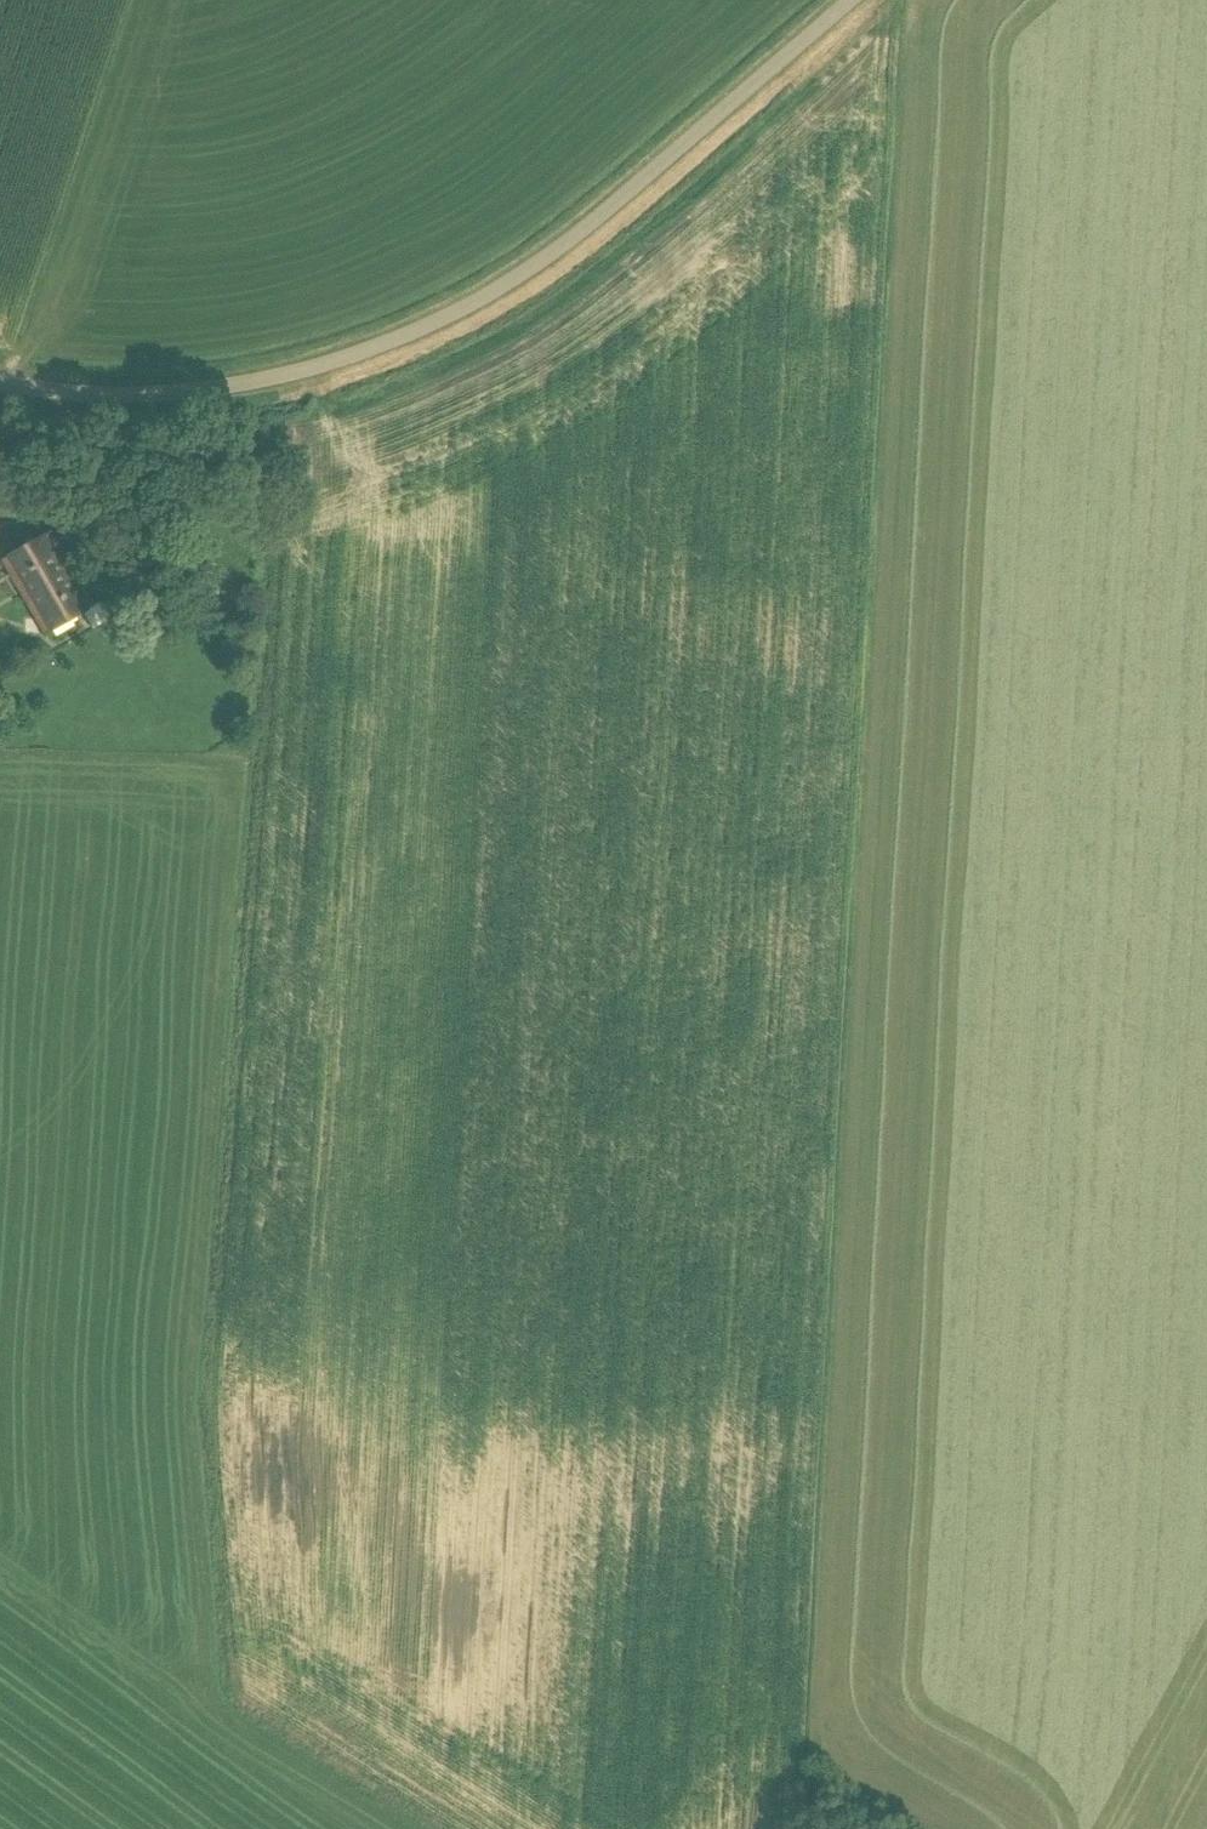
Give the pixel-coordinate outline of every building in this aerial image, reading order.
[(45,632),(94,604),(52,530),(3,559),(45,632)]
